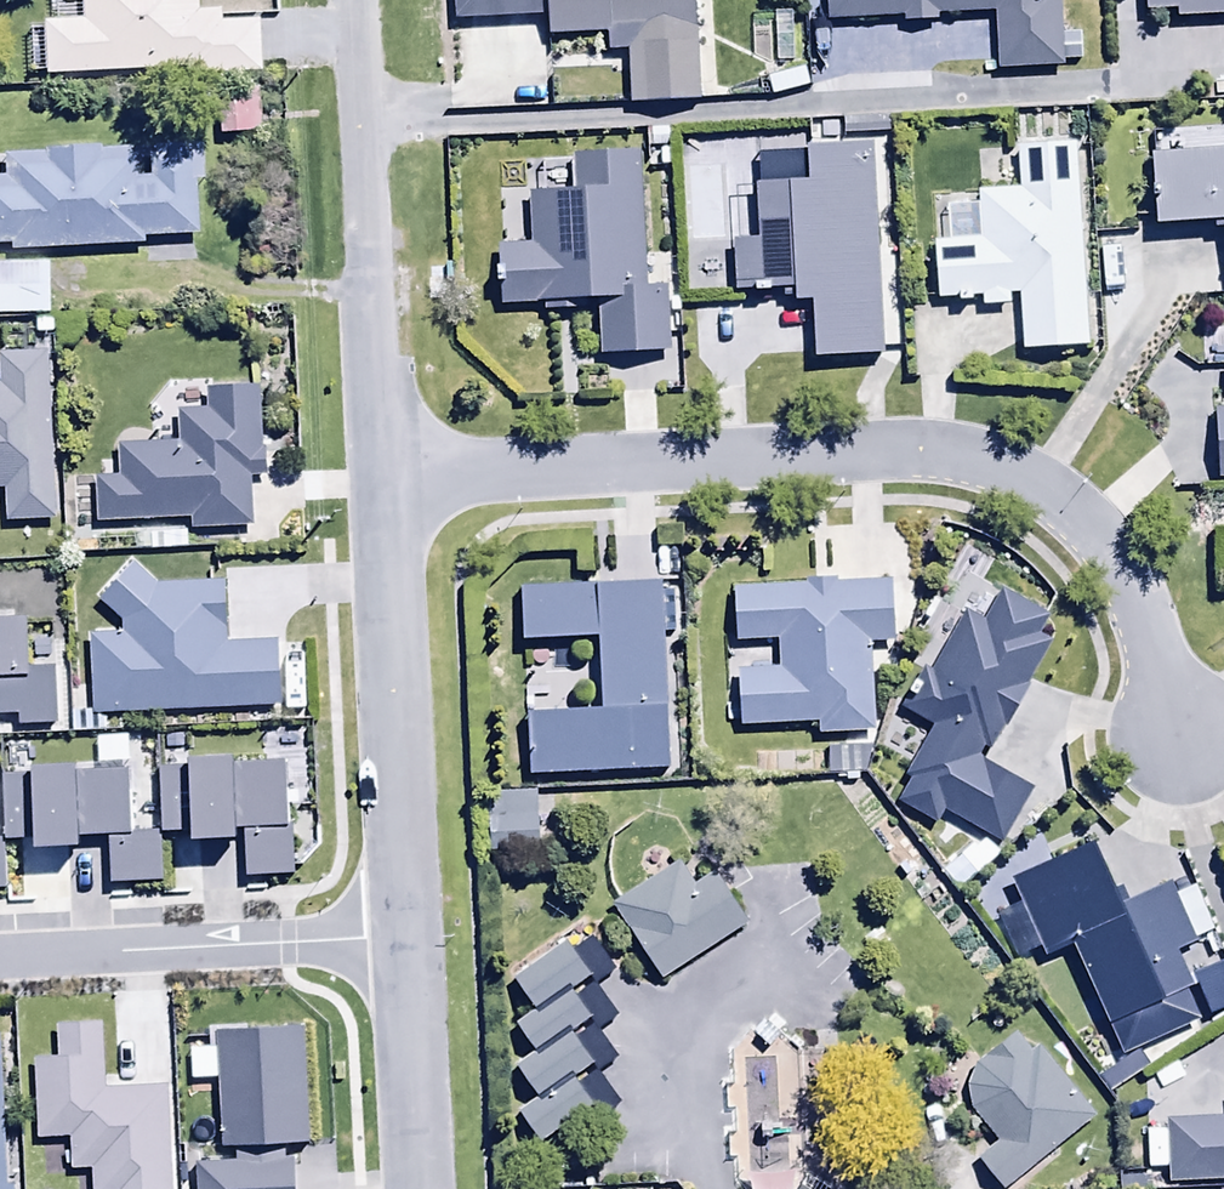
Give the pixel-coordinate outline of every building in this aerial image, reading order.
[(45,78),(186,71),(187,78),(262,74),(259,24),(221,26),(220,13),(199,13),(199,0),(55,0),(56,18),(81,17),(82,22),(44,24),(45,78)] [(454,27),(543,24),(544,39),(606,37),(607,56),(625,56),(626,104),(701,102),(698,0),(453,0),(454,27)] [(825,22),(901,20),(901,27),(938,26),(938,17),(998,16),(999,69),(1063,68),(1063,60),(1070,60),(1069,37),(1057,38),(1057,0),(825,0),(825,22)] [(1145,14),(1174,12),(1174,22),(1223,20),(1223,0),(1145,0),(1145,14)] [(803,68),(766,79),(772,99),(809,87),(803,68)] [(217,93),(218,137),(260,136),(259,92),(217,93)] [(1089,350),(1075,145),(1016,150),(1019,189),(977,192),(980,241),(933,244),(937,300),(955,299),(956,306),(972,305),(972,300),(980,300),(981,310),(1010,308),(1009,298),(1017,297),(1021,355),(1089,350)] [(879,356),(870,147),(804,150),(805,184),(754,186),(756,241),(728,242),(730,294),(792,291),(792,305),(812,305),(814,359),(879,356)] [(0,181),(0,248),(10,249),(10,253),(143,248),(143,242),(196,241),(195,186),(204,186),(203,149),(149,150),(149,178),(137,179),(136,150),(48,152),(48,157),(4,157),(5,181),(0,181)] [(1154,227),(1214,225),(1214,232),(1223,231),(1223,263),(1223,150),(1151,153),(1154,227)] [(645,289),(638,156),(569,159),(571,194),(526,197),(529,247),(497,249),(500,312),(586,310),(585,303),(599,303),(602,362),(667,358),(664,288),(645,289)] [(46,266),(0,266),(0,319),(46,318),(46,266)] [(93,479),(95,525),(189,522),(190,531),(240,530),(240,526),(250,525),(249,485),(255,485),(255,478),(265,478),(260,389),(205,391),(206,410),(177,411),(178,442),(116,444),(117,478),(93,479)] [(1215,479),(1223,479),(1223,411),(1214,411),(1215,479)] [(891,582),(729,589),(732,645),(776,643),(777,672),(736,674),(739,731),(818,727),(819,737),(874,735),(870,645),(893,644),(891,582)] [(660,583),(517,591),(520,646),(594,641),(598,710),(525,714),(528,778),(669,770),(660,614),(672,614),(670,593),(661,593),(660,583)] [(934,828),(943,813),(1001,847),(1033,792),(985,764),(1055,643),(1040,634),(1049,618),(998,588),(979,621),(965,612),(930,672),(924,668),(900,710),(929,727),(899,779),(907,784),(895,805),(934,828)] [(536,794),(481,796),(483,856),(538,854),(536,794)] [(1095,844),(1008,881),(1019,908),(1005,913),(1023,956),(1038,950),(1041,958),(1073,944),(1120,1055),(1202,1020),(1178,962),(1198,954),(1170,890),(1123,910),(1095,844)] [(674,857),(607,907),(662,983),(745,922),(711,876),(696,887),(674,857)] [(566,942),(510,981),(532,1013),(512,1026),(532,1054),(512,1068),(532,1098),(515,1110),(539,1146),(594,1108),(603,1120),(621,1107),(599,1075),(616,1063),(596,1034),(618,1018),(597,988),(615,976),(590,940),(573,952),(566,942)] [(1095,1119),(1044,1046),(1030,1055),(1016,1036),(975,1066),(968,1078),(965,1092),(970,1113),(996,1146),(977,1161),(999,1188),(1007,1188),(1095,1119)] [(1146,1074),(1157,1092),(1188,1075),(1177,1057),(1146,1074)] [(1168,1184),(1223,1182),(1223,1118),(1166,1121),(1168,1184)] [(796,1188),(821,1188),(803,1178),(796,1188)]
